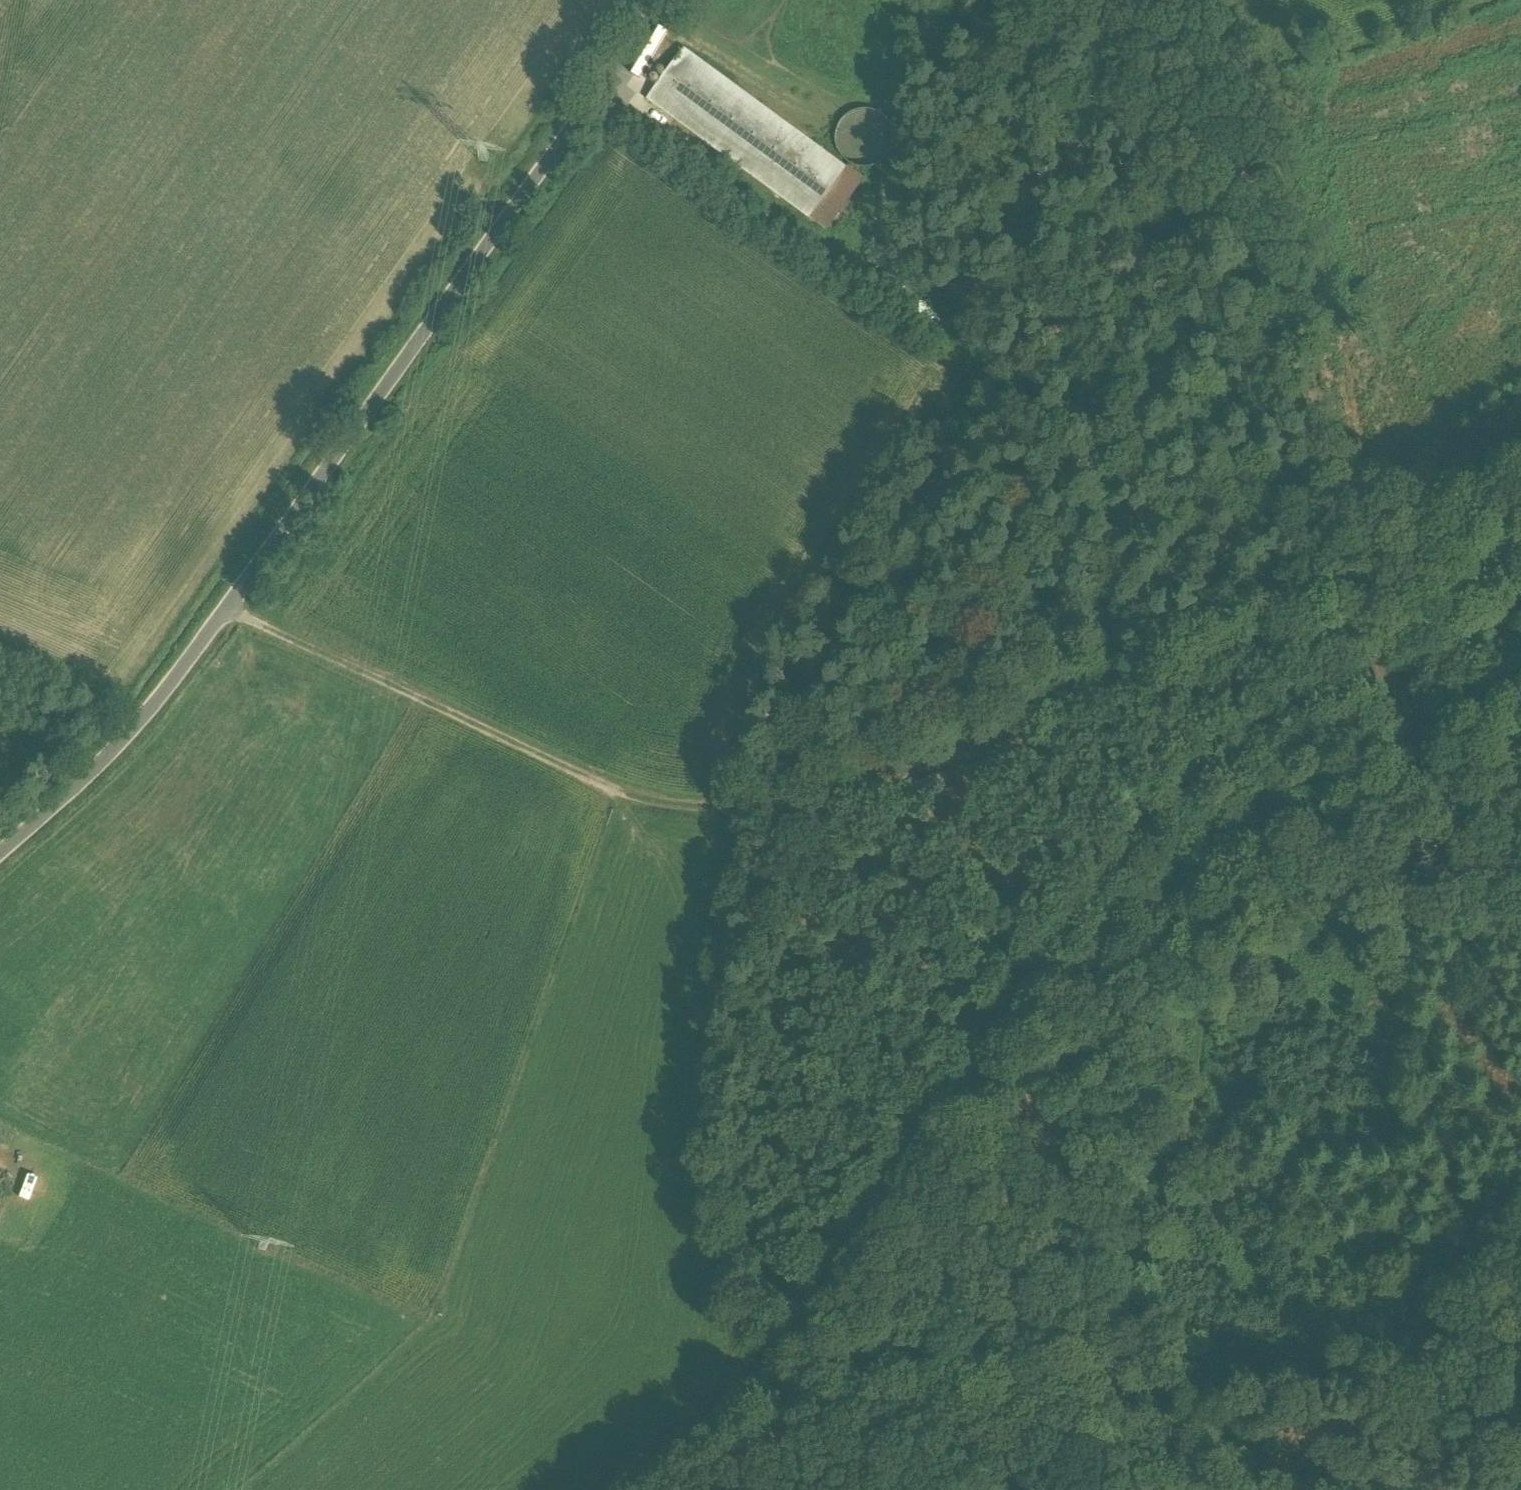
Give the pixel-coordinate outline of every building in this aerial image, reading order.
[(878,182),(685,47),(633,104),(836,242),(878,182)] [(850,161),(858,165),(868,166),(877,165),(886,160),(892,153),(896,144),(898,135),(895,125),(890,116),(881,109),(871,106),(861,106),(851,110),(843,117),(838,126),(837,136),(838,145),(843,154),(850,161)]
